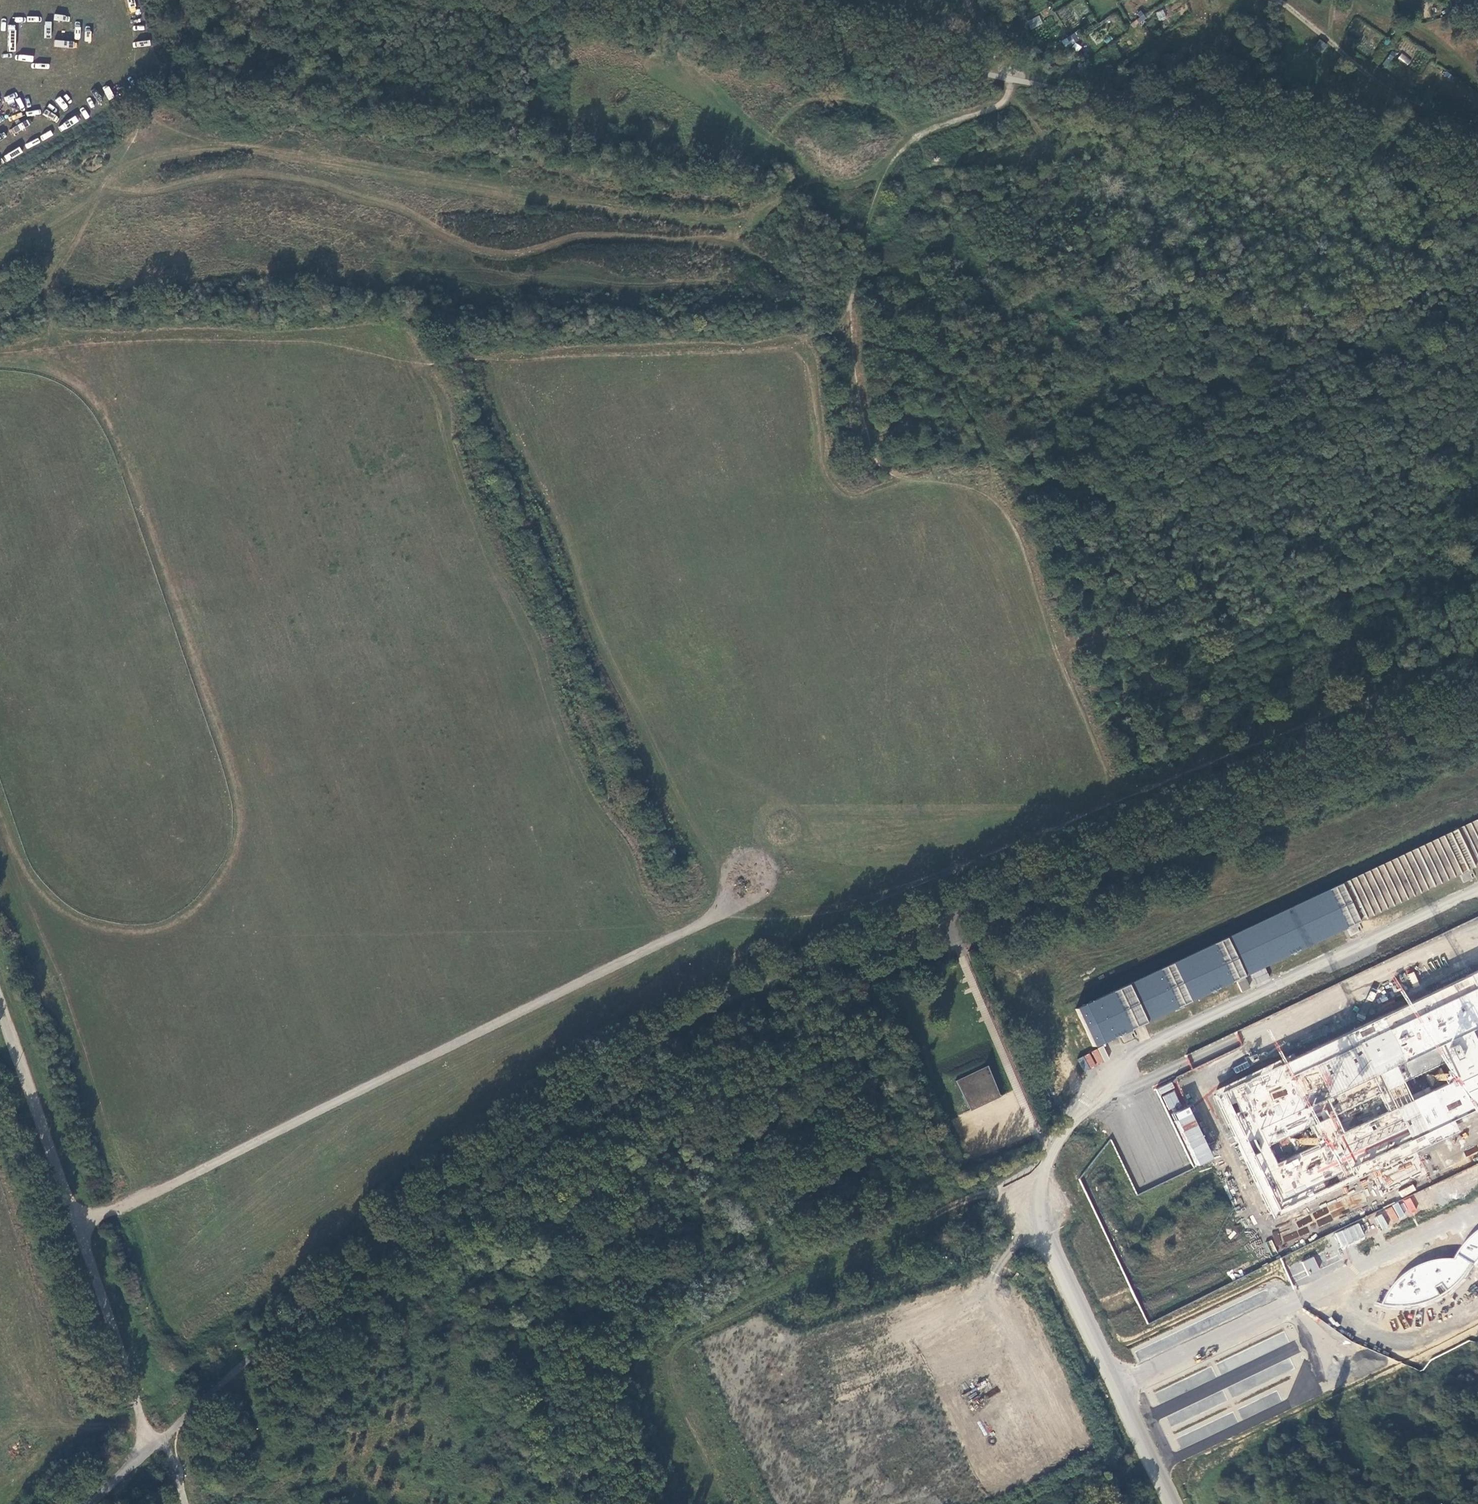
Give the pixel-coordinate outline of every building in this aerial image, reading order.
[(1138,13),(1140,16),(1148,11),(1142,3),(1138,6),(1141,10),(1138,13)] [(1155,12),(1159,21),(1166,17),(1163,9),(1155,12)] [(1039,15),(1026,21),(1030,29),(1043,24),(1039,15)] [(1076,32),(1078,36),(1082,33),(1077,25),(1068,31),(1071,35),(1076,32)] [(1313,47),(1323,54),(1327,47),(1318,41),(1313,47)] [(1387,52),(1391,54),(1396,44),(1393,42),(1387,52)] [(1402,53),(1398,58),(1407,64),(1410,59),(1402,53)] [(1443,66),(1451,72),(1453,68),(1446,63),(1443,66)] [(1074,1007),(1091,1045),(1119,1032),(1123,1041),(1135,1035),(1131,1026),(1174,1006),(1175,1010),(1182,1006),(1181,1003),(1235,978),(1236,981),(1243,977),(1242,975),(1346,926),(1350,935),(1362,929),(1358,921),(1459,873),(1463,882),(1475,877),(1471,868),(1477,865),(1477,819),(1074,1007)] [(1411,986),(1419,983),(1414,971),(1406,974),(1411,986)] [(1213,1096),(1275,1219),(1359,1178),(1355,1168),(1477,1109),(1477,972),(1213,1096)] [(1243,977),(1236,981),(1241,991),(1248,988),(1243,977)] [(989,1066),(957,1079),(969,1110),(1001,1098),(989,1066)] [(1213,1160),(1191,1104),(1182,1108),(1172,1082),(1161,1086),(1193,1168),(1213,1160)] [(1401,1196),(1416,1191),(1414,1185),(1398,1190),(1401,1196)] [(1362,1190),(1294,1219),(1298,1230),(1276,1239),(1279,1245),(1314,1230),(1313,1227),(1368,1203),(1362,1190)] [(1410,1197),(1403,1200),(1408,1213),(1416,1210),(1410,1197)] [(1384,1209),(1391,1224),(1406,1217),(1398,1202),(1384,1209)] [(1374,1218),(1382,1231),(1389,1226),(1381,1214),(1374,1218)] [(1360,1223),(1335,1232),(1340,1247),(1365,1239),(1360,1223)] [(1477,1234),(1467,1243),(1456,1260),(1444,1259),(1431,1263),(1416,1269),(1407,1276),(1402,1281),(1397,1285),(1388,1295),(1383,1309),(1392,1310),(1413,1310),(1439,1302),(1452,1292),(1469,1274),(1477,1264),(1477,1233),(1477,1234)] [(1313,1256),(1301,1262),(1308,1275),(1320,1269),(1313,1256)]
